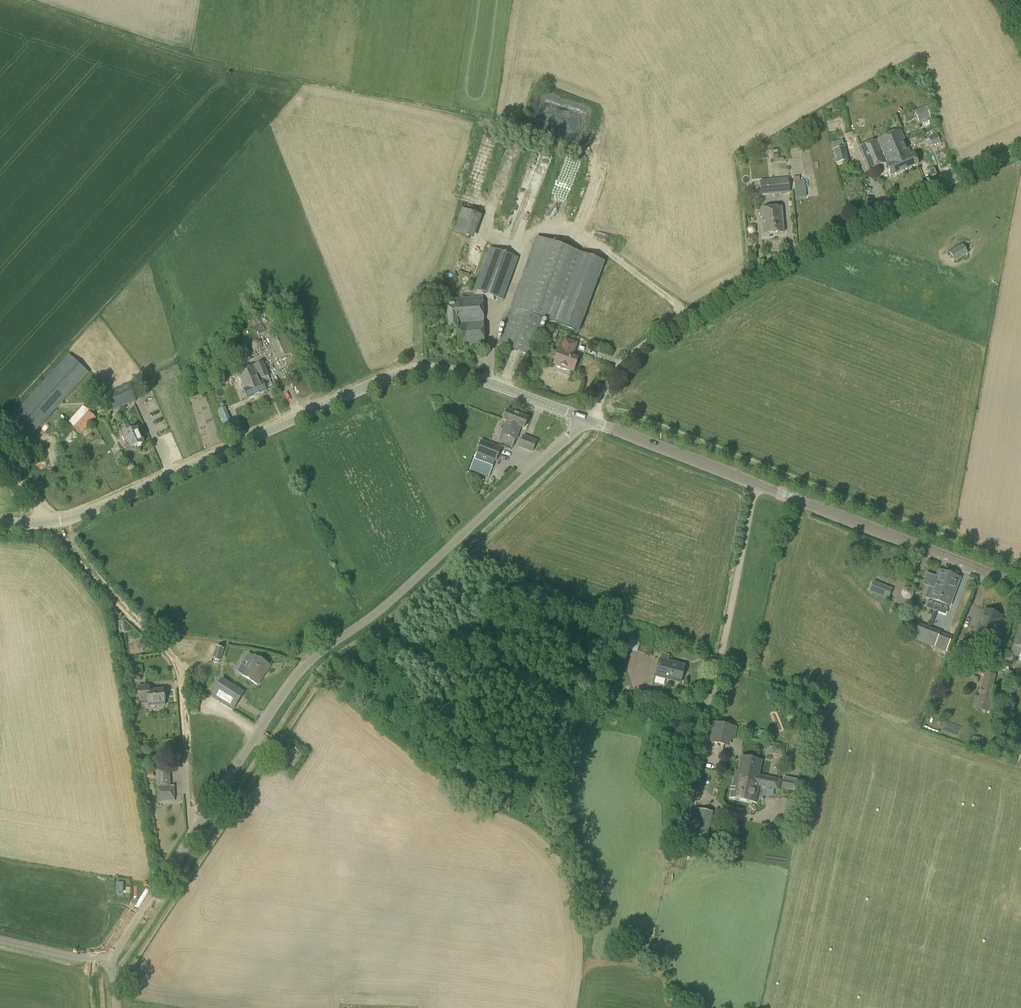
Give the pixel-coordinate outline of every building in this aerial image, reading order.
[(538,127),(579,137),(585,110),(544,100),(538,127)] [(926,107),(920,109),(925,120),(930,117),(926,107)] [(881,146),(904,137),(901,130),(878,139),(881,146)] [(930,146),(939,143),(936,135),(927,139),(930,146)] [(889,165),(912,155),(904,137),(881,146),(887,162),(889,165)] [(887,162),(881,146),(878,139),(860,147),(870,169),(887,162)] [(844,147),(842,140),(832,143),(833,150),(836,164),(848,161),(844,147)] [(913,154),(912,155),(889,165),(887,166),(892,176),(918,165),(913,154)] [(788,193),(789,193),(788,178),(767,180),(768,186),(768,195),(777,194),(788,193)] [(765,194),(765,184),(755,184),(755,194),(765,194)] [(764,234),(783,232),(782,207),(762,209),(764,234)] [(473,240),(482,216),(462,209),(453,233),(473,240)] [(578,332),(605,262),(584,254),(538,237),(512,307),(499,344),(529,355),(543,318),(558,324),(578,332)] [(783,241),(776,243),(778,250),(785,249),(783,241)] [(955,262),(968,254),(963,244),(949,252),(955,262)] [(502,300),(517,258),(490,248),(475,290),(502,300)] [(485,345),(483,298),(447,300),(449,328),(458,327),(459,346),(485,345)] [(277,360),(297,351),(288,329),(267,337),(277,360)] [(558,331),(552,329),(548,339),(554,342),(558,331)] [(572,356),(577,343),(565,339),(561,350),(559,349),(553,365),(574,372),(579,358),(572,356)] [(23,445),(89,373),(69,354),(3,426),(23,445)] [(289,370),(300,365),(297,356),(285,361),(289,370)] [(247,398),(266,391),(261,379),(269,376),(263,363),(238,373),(245,389),(244,390),(247,398)] [(112,412),(136,401),(128,384),(104,394),(112,412)] [(82,434),(96,418),(88,411),(89,411),(83,406),(68,422),(82,434)] [(218,411),(221,418),(228,415),(225,408),(218,411)] [(161,418),(161,409),(151,410),(151,419),(161,418)] [(524,428),(528,419),(506,410),(502,420),(507,421),(502,434),(516,440),(520,427),(524,428)] [(131,432),(127,423),(120,427),(124,435),(123,435),(126,442),(128,441),(132,448),(143,443),(137,429),(131,432)] [(532,452),(536,441),(523,436),(519,447),(532,452)] [(496,460),(501,448),(481,441),(476,453),(496,460)] [(483,463),(479,474),(488,478),(493,467),(483,463)] [(928,587),(924,597),(929,599),(926,608),(945,615),(948,606),(949,606),(959,579),(960,578),(939,570),(939,571),(936,577),(932,575),(931,575),(930,577),(927,587),(928,587)] [(888,601),(892,589),(873,581),(868,593),(888,601)] [(974,638),(975,638),(974,642),(966,643),(966,650),(972,655),(981,643),(982,641),(990,644),(994,635),(1001,638),(1008,621),(1000,618),(1001,616),(985,610),(974,638)] [(934,647),(940,633),(917,623),(911,638),(934,647)] [(1013,646),(1013,645),(1010,653),(1002,651),(997,664),(998,664),(997,668),(1005,671),(1005,670),(1007,671),(1009,668),(1013,656),(1020,658),(1020,626),(1013,646)] [(623,645),(626,634),(612,629),(609,640),(623,645)] [(650,655),(653,644),(642,641),(639,653),(650,655)] [(220,661),(224,649),(216,647),(212,659),(220,661)] [(680,683),(685,666),(667,662),(669,656),(661,653),(655,676),(680,683)] [(245,667),(241,664),(236,671),(257,685),(261,679),(269,666),(256,657),(257,657),(253,655),(245,667)] [(1009,684),(1012,672),(1005,671),(1002,682),(1009,684)] [(992,690),(995,675),(984,672),(981,688),(992,690)] [(232,711),(244,693),(222,678),(210,697),(232,711)] [(150,691),(150,687),(138,688),(139,701),(148,700),(148,704),(149,707),(164,705),(164,703),(163,690),(150,691)] [(990,696),(979,694),(979,696),(975,695),(973,707),(976,708),(976,709),(992,713),(995,702),(989,701),(990,696)] [(734,741),(737,727),(710,721),(706,743),(729,747),(730,740),(734,741)] [(1014,748),(1017,738),(1010,736),(1009,740),(1007,740),(1006,747),(1014,748)] [(766,782),(765,788),(778,791),(781,779),(758,775),(761,761),(741,757),(738,772),(735,771),(734,778),(762,784),(762,781),(766,782)] [(170,787),(168,767),(156,768),(158,801),(174,800),(173,787),(170,787)] [(756,786),(765,788),(766,782),(762,781),(762,784),(734,778),(730,798),(753,803),(756,786)] [(799,784),(782,780),(780,789),(797,792),(799,784)] [(795,818),(798,802),(787,800),(784,816),(795,818)] [(708,838),(712,812),(695,809),(690,834),(708,838)] [(565,844),(577,838),(574,831),(561,838),(565,844)]
